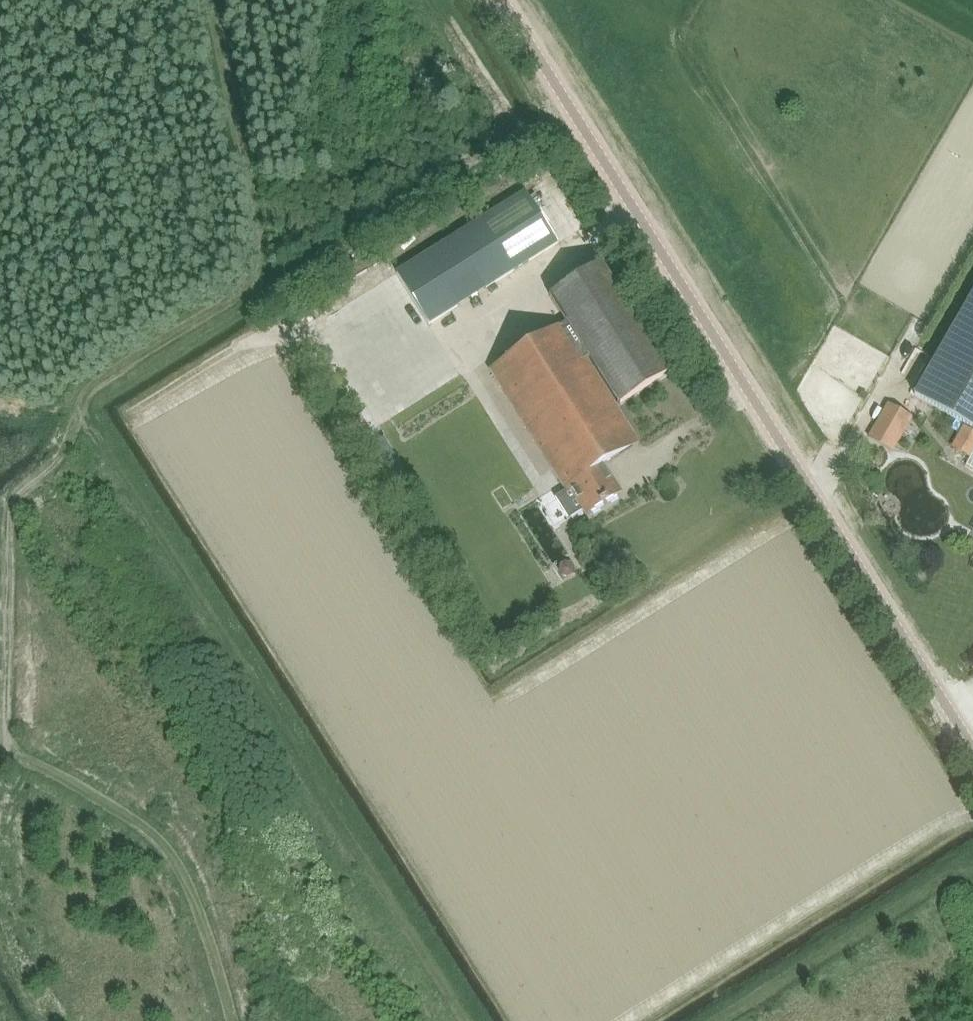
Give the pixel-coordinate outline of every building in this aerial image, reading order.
[(429,326),(558,244),(525,191),(395,273),(429,326)] [(638,442),(585,358),(588,356),(619,406),(671,373),(602,262),(550,295),(567,322),(490,370),(567,492),(555,500),(568,519),(584,509),(588,515),(620,494),(602,465),(638,442)] [(914,396),(972,429),(972,294),(914,396)] [(892,453),(912,417),(887,403),(867,438),(892,453)] [(972,452),(972,431),(963,426),(950,447),(969,458),(972,452)]
